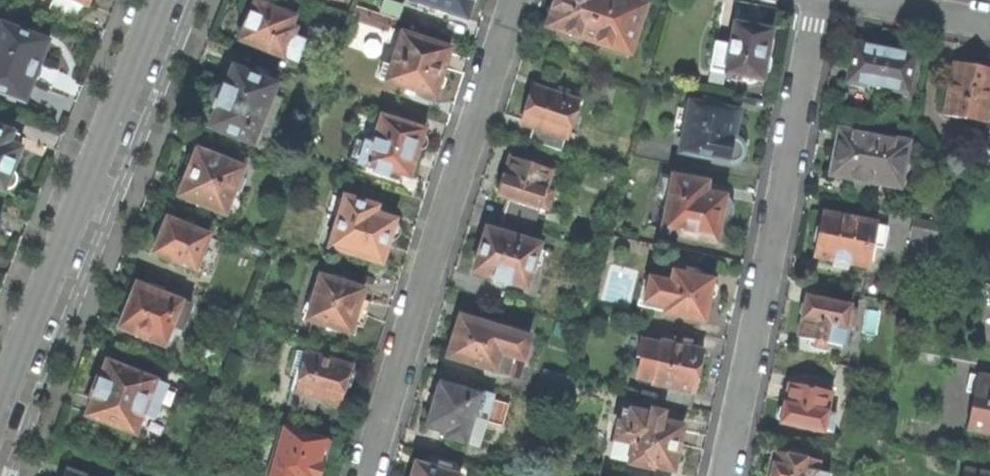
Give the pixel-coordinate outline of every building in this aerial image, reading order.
[(49,10),(76,21),(82,6),(85,8),(88,0),(53,0),(49,10)] [(304,40),(293,36),(294,27),(290,26),(294,15),(254,0),(253,0),(252,4),(246,1),(240,15),(247,18),(244,26),(238,40),(283,57),(285,55),(296,59),(304,40)] [(409,2),(439,11),(441,10),(465,17),(469,1),(474,1),(475,0),(410,0),(409,2)] [(644,6),(624,0),(556,0),(548,27),(629,54),(644,6)] [(761,79),(770,30),(745,25),(735,22),(730,44),(715,41),(709,69),(761,79)] [(23,102),(31,83),(38,77),(39,74),(40,70),(40,63),(46,42),(0,25),(0,94),(23,102)] [(449,49),(402,34),(392,65),(384,63),(379,77),(433,97),(436,90),(442,87),(443,82),(444,78),(442,73),(449,49)] [(880,49),(854,45),(848,83),(906,92),(912,55),(880,49)] [(953,60),(943,114),(987,122),(989,105),(989,67),(973,64),(953,60)] [(271,95),(276,83),(265,79),(267,71),(255,67),(253,74),(232,66),(225,85),(222,85),(215,90),(211,95),(212,104),(215,112),(208,128),(252,145),(257,132),(262,117),(270,120),(279,98),(271,95)] [(557,94),(533,86),(528,101),(521,125),(532,128),(527,142),(559,152),(562,138),(566,140),(578,101),(564,96),(557,94)] [(559,88),(557,94),(564,96),(567,91),(559,88)] [(679,152),(728,163),(734,162),(740,159),(743,154),(743,146),(739,141),(733,139),(735,129),(739,111),(715,106),(717,99),(703,97),(701,103),(690,101),(679,152)] [(422,128),(381,116),(371,144),(338,134),(331,154),(374,168),(373,174),(396,182),(398,175),(407,178),(412,161),(415,151),(421,151),(426,148),(429,142),(427,135),(421,132),(422,128)] [(266,135),(270,120),(262,117),(257,132),(266,135)] [(2,190),(9,190),(15,188),(17,182),(17,175),(13,171),(17,162),(22,150),(8,145),(12,134),(0,129),(0,189),(2,190)] [(908,143),(839,130),(835,151),(830,176),(852,180),(857,194),(874,188),(877,185),(884,186),(882,199),(897,201),(906,200),(915,195),(921,187),(922,176),(919,167),(913,161),(905,156),(908,143)] [(240,175),(242,168),(196,150),(195,154),(192,154),(186,158),(185,166),(188,171),(184,180),(178,196),(224,214),(234,191),(238,193),(245,177),(240,175)] [(523,161),(510,158),(504,177),(499,195),(508,198),(503,215),(531,224),(536,207),(540,209),(541,206),(548,208),(553,192),(545,190),(551,171),(537,166),(538,159),(525,155),(523,161)] [(717,234),(719,223),(726,217),(729,206),(725,198),(705,194),(707,184),(673,177),(672,181),(662,178),(657,197),(668,200),(661,233),(715,244),(717,234)] [(235,199),(238,193),(234,191),(224,214),(235,218),(240,202),(235,199)] [(374,206),(345,198),(344,201),(340,212),(329,249),(381,264),(384,251),(388,240),(393,239),(398,236),(399,232),(398,226),(393,220),(372,214),(374,206)] [(333,209),(340,212),(344,201),(337,199),(333,209)] [(874,223),(823,213),(819,237),(815,258),(835,261),(834,265),(847,267),(848,264),(867,267),(872,245),(880,246),(883,226),(874,224),(874,223)] [(525,241),(531,224),(503,215),(497,232),(487,229),(479,253),(473,273),(493,278),(493,281),(507,286),(508,283),(526,288),(538,245),(525,241)] [(208,250),(203,248),(207,235),(168,219),(165,223),(161,223),(157,231),(160,235),(158,242),(153,253),(194,270),(195,267),(201,269),(208,250)] [(713,282),(713,279),(672,271),(670,282),(649,277),(642,306),(664,312),(663,315),(704,323),(707,308),(709,298),(712,299),(714,297),(716,288),(715,284),(713,282)] [(361,290),(320,277),(307,320),(348,333),(351,325),(360,328),(364,314),(368,303),(358,299),(361,290)] [(188,306),(134,285),(125,308),(117,327),(161,345),(165,334),(168,327),(179,330),(188,306)] [(824,289),(821,301),(848,306),(850,294),(824,289)] [(852,327),(856,311),(847,309),(848,306),(821,301),(806,298),(805,303),(803,303),(801,306),(799,315),(802,317),(801,324),(798,337),(816,341),(814,348),(824,350),(826,343),(840,346),(845,326),(852,327)] [(477,323),(460,318),(452,341),(447,358),(506,376),(511,358),(522,361),(528,339),(488,327),(488,323),(478,320),(477,323)] [(177,337),(179,330),(168,327),(165,334),(177,337)] [(646,365),(642,383),(694,394),(699,371),(703,352),(688,349),(690,342),(676,339),(674,346),(662,344),(657,367),(646,365)] [(349,366),(296,351),(290,368),(296,370),(289,391),(291,391),(317,399),(337,405),(341,390),(344,391),(347,389),(351,381),(350,374),(347,372),(349,366)] [(516,379),(522,361),(511,358),(506,376),(516,379)] [(85,415),(136,435),(149,400),(160,404),(167,384),(139,373),(138,371),(128,367),(125,368),(106,361),(99,379),(96,378),(93,387),(89,397),(92,398),(85,415)] [(978,376),(968,429),(989,433),(989,378),(978,376)] [(490,399),(440,382),(433,406),(426,428),(445,434),(444,440),(476,448),(490,399)] [(781,421),(780,424),(822,434),(823,431),(832,433),(835,417),(826,415),(831,395),(815,392),(817,385),(807,383),(805,390),(788,386),(786,397),(784,406),(781,406),(778,420),(781,421)] [(313,413),(317,399),(291,391),(287,404),(313,413)] [(652,467),(673,472),(675,466),(677,466),(681,465),(682,456),(681,453),(679,451),(680,443),(684,427),(663,422),(665,412),(653,409),(651,413),(632,410),(628,425),(619,423),(611,458),(628,461),(629,465),(650,469),(652,467)] [(326,441),(280,428),(274,449),(265,446),(260,463),(269,465),(266,475),(319,475),(323,464),(321,462),(326,441)] [(789,449),(787,456),(803,460),(805,452),(789,449)] [(818,474),(820,463),(803,460),(787,456),(775,454),(770,475),(827,475),(818,474)] [(439,465),(436,471),(415,466),(412,475),(452,475),(449,475),(450,469),(439,465)]
